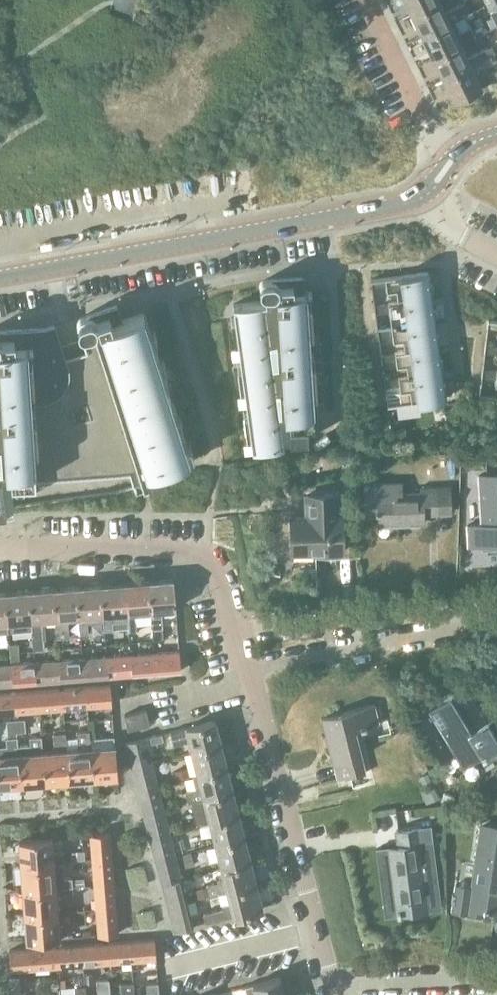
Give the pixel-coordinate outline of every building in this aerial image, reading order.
[(412,14),(439,1),(439,0),(406,0),(412,14)] [(496,25),(496,0),(495,0),(487,4),(496,25)] [(412,14),(423,35),(450,22),(439,1),(412,14)] [(423,35),(433,57),(460,44),(486,31),(483,24),(472,29),(470,26),(455,33),(450,22),(423,35)] [(433,57),(444,79),(471,65),(494,54),(490,47),(467,58),(460,44),(433,57)] [(471,65),(444,79),(455,101),(482,88),(471,65)] [(492,83),(496,80),(496,70),(488,74),(492,83)] [(428,272),(370,280),(371,288),(385,286),(386,293),(396,291),(398,302),(398,303),(431,298),(431,296),(433,296),(432,285),(429,285),(428,272)] [(260,293),(265,295),(265,301),(233,305),(252,450),(283,446),(282,443),(307,441),(306,431),(314,430),(313,414),(318,414),(314,354),(309,354),(308,336),(312,336),(310,293),(303,293),(302,278),(263,281),(260,284),(259,288),(260,293)] [(388,304),(374,306),(374,311),(375,313),(389,311),(390,318),(400,316),(401,327),(401,328),(434,323),(434,321),(436,321),(435,310),(433,310),(432,303),(431,298),(398,303),(398,302),(388,303),(388,304)] [(82,331),(86,331),(95,329),(100,328),(149,482),(165,477),(162,467),(189,459),(143,314),(121,320),(116,307),(82,317),(78,319),(77,323),(77,326),(79,330),(82,331)] [(487,328),(496,329),(496,321),(488,320),(487,328)] [(391,329),(377,331),(378,336),(378,338),(392,336),(393,343),(403,341),(404,352),(404,353),(438,348),(438,346),(440,346),(438,335),(436,335),(435,328),(434,323),(401,328),(401,327),(391,328),(391,329)] [(33,479),(28,446),(33,446),(29,417),(25,417),(22,400),(43,398),(51,394),(58,387),(63,379),(65,370),(64,361),(54,326),(44,329),(0,331),(0,510),(13,508),(9,483),(33,480),(33,479)] [(484,353),(496,354),(496,346),(485,345),(484,351),(484,353)] [(395,354),(380,356),(381,361),(381,363),(396,362),(396,368),(406,366),(408,377),(408,378),(441,373),(441,371),(443,371),(442,360),(439,360),(438,353),(438,348),(404,353),(404,352),(395,353),(395,354)] [(481,378),(495,380),(495,386),(496,386),(496,371),(496,372),(482,370),(481,376),(481,378)] [(398,379),(384,381),(384,386),(385,388),(399,387),(400,393),(410,391),(411,403),(419,402),(445,399),(444,396),(447,396),(445,385),(443,385),(442,378),(441,373),(408,378),(408,377),(398,378),(398,379)] [(405,429),(391,431),(392,440),(406,438),(405,429)] [(347,452),(335,454),(337,465),(349,463),(347,452)] [(448,484),(420,486),(421,491),(400,493),(399,481),(363,483),(365,512),(377,511),(378,522),(424,519),(423,512),(450,511),(448,484)] [(481,525),(466,525),(467,546),(482,546),(482,550),(496,549),(496,481),(479,482),(481,525)] [(338,518),(337,495),(306,496),(307,519),(290,519),(291,553),(343,552),(342,518),(338,518)] [(148,580),(151,611),(152,630),(158,629),(157,611),(175,609),(172,578),(148,580)] [(124,582),(128,628),(128,631),(137,631),(135,618),(133,613),(151,611),(148,580),(124,582)] [(100,584),(103,622),(104,630),(128,628),(124,582),(100,584)] [(76,587),(79,618),(81,634),(88,634),(87,624),(103,622),(100,584),(76,587)] [(53,589),(55,620),(58,649),(67,649),(66,638),(69,637),(67,619),(79,618),(76,587),(53,589)] [(29,591),(32,630),(34,650),(44,649),(43,640),(45,640),(43,621),(55,620),(53,589),(29,591)] [(8,632),(32,630),(29,591),(5,593),(8,624),(8,632)] [(8,632),(8,624),(5,593),(0,593),(0,633),(8,632)] [(17,644),(9,644),(11,661),(19,660),(17,644)] [(179,652),(154,654),(156,674),(181,672),(179,652)] [(154,654),(130,656),(132,676),(156,674),(154,654)] [(130,656),(107,658),(108,678),(132,676),(130,656)] [(107,658),(83,659),(85,680),(108,678),(107,658)] [(83,659),(59,661),(61,682),(85,680),(83,659)] [(59,661),(35,663),(37,684),(61,682),(59,661)] [(35,663),(11,665),(13,686),(37,684),(35,663)] [(11,665),(0,666),(0,687),(13,686),(11,665)] [(109,686),(84,688),(86,708),(110,706),(109,686)] [(437,757),(450,748),(462,766),(492,747),(496,755),(496,720),(495,717),(486,723),(463,687),(413,719),(437,757)] [(86,708),(84,688),(63,690),(65,710),(86,708)] [(58,691),(36,692),(38,711),(59,710),(58,691)] [(36,692),(14,694),(16,713),(38,711),(36,692)] [(14,694),(9,695),(0,696),(0,715),(16,714),(16,713),(14,694)] [(320,717),(335,780),(366,772),(362,756),(355,728),(378,721),(374,703),(320,717)] [(120,716),(123,730),(145,725),(142,711),(120,716)] [(23,718),(14,719),(15,731),(24,730),(23,718)] [(14,719),(7,720),(8,732),(15,731),(14,719)] [(187,742),(190,753),(220,745),(214,721),(184,729),(173,732),(176,745),(187,742)] [(77,750),(65,751),(68,781),(92,779),(88,739),(88,730),(76,732),(77,750)] [(53,752),(41,754),(44,783),(68,781),(65,751),(64,732),(52,733),(53,752)] [(166,741),(164,734),(153,737),(154,744),(166,741)] [(17,746),(17,756),(20,786),(44,783),(41,754),(40,736),(29,737),(29,745),(17,746)] [(113,737),(88,739),(92,779),(117,777),(113,737)] [(124,744),(131,768),(150,763),(144,739),(124,744)] [(190,753),(196,776),(226,768),(220,745),(190,753)] [(17,756),(0,757),(0,787),(20,786),(17,756)] [(150,763),(131,768),(136,787),(155,783),(150,763)] [(188,803),(190,802),(232,791),(226,768),(196,776),(193,777),(196,788),(185,791),(185,792),(188,803)] [(186,769),(175,772),(177,781),(189,778),(186,769)] [(426,803),(437,799),(427,774),(420,778),(424,790),(421,792),(426,803)] [(137,794),(142,814),(162,809),(157,789),(137,794)] [(196,825),(208,822),(238,814),(232,791),(190,802),(196,825)] [(185,792),(177,794),(180,805),(188,803),(185,792)] [(443,794),(442,799),(452,803),(454,798),(443,794)] [(162,809),(142,814),(147,835),(167,830),(162,809)] [(208,822),(214,845),(244,838),(238,814),(208,822)] [(398,846),(376,849),(378,866),(390,865),(395,903),(424,899),(426,911),(440,909),(432,843),(430,827),(421,828),(395,831),(398,846)] [(467,909),(484,911),(496,913),(496,831),(479,829),(471,882),(471,887),(467,909)] [(89,836),(91,862),(111,860),(109,834),(89,836)] [(150,840),(155,861),(174,856),(169,835),(150,840)] [(214,845),(220,869),(250,861),(244,838),(214,845)] [(18,842),(20,867),(54,865),(54,863),(65,862),(64,851),(53,853),(52,839),(18,842)] [(83,851),(71,852),(72,862),(84,861),(83,851)] [(190,853),(182,855),(185,868),(194,866),(190,853)] [(174,856),(155,861),(160,882),(180,877),(174,856)] [(93,883),(93,888),(113,886),(112,882),(111,860),(91,862),(93,883)] [(195,900),(226,892),(256,884),(253,873),(256,872),(256,866),(253,861),(250,862),(250,861),(220,869),(223,880),(205,885),(206,887),(193,890),(195,900)] [(20,867),(22,892),(56,890),(60,889),(72,888),(71,881),(71,879),(65,880),(64,864),(54,865),(20,867)] [(83,880),(71,881),(72,888),(84,887),(83,880)] [(161,887),(166,907),(186,902),(181,882),(161,887)] [(205,922),(232,916),(262,908),(256,884),(226,892),(229,904),(222,906),(222,909),(203,913),(205,922)] [(93,888),(96,912),(116,910),(113,886),(93,888)] [(22,892),(24,917),(58,914),(56,890),(22,892)] [(186,902),(166,907),(172,932),(192,927),(186,902)] [(116,910),(96,912),(98,936),(118,934),(116,910)] [(58,914),(24,917),(26,942),(60,940),(58,914)] [(154,940),(129,942),(131,962),(156,960),(154,940)] [(108,944),(103,944),(104,964),(109,964),(131,962),(129,942),(108,944)] [(103,944),(81,946),(83,966),(104,964),(103,944)] [(60,948),(55,948),(57,968),(83,966),(81,946),(60,948)] [(55,948),(33,950),(35,969),(57,968),(55,948)] [(35,969),(33,950),(9,952),(10,971),(35,969)] [(92,975),(84,976),(84,984),(93,983),(92,975)] [(84,984),(84,976),(75,977),(75,986),(74,986),(75,994),(85,994),(84,984)] [(280,976),(252,983),(252,985),(245,987),(247,994),(285,994),(280,976)] [(108,979),(96,979),(97,994),(109,994),(108,979)] [(12,994),(21,994),(19,980),(11,981),(12,994)] [(133,986),(132,983),(120,984),(121,994),(133,994),(133,986)] [(146,994),(158,994),(157,983),(145,984),(146,994)]
